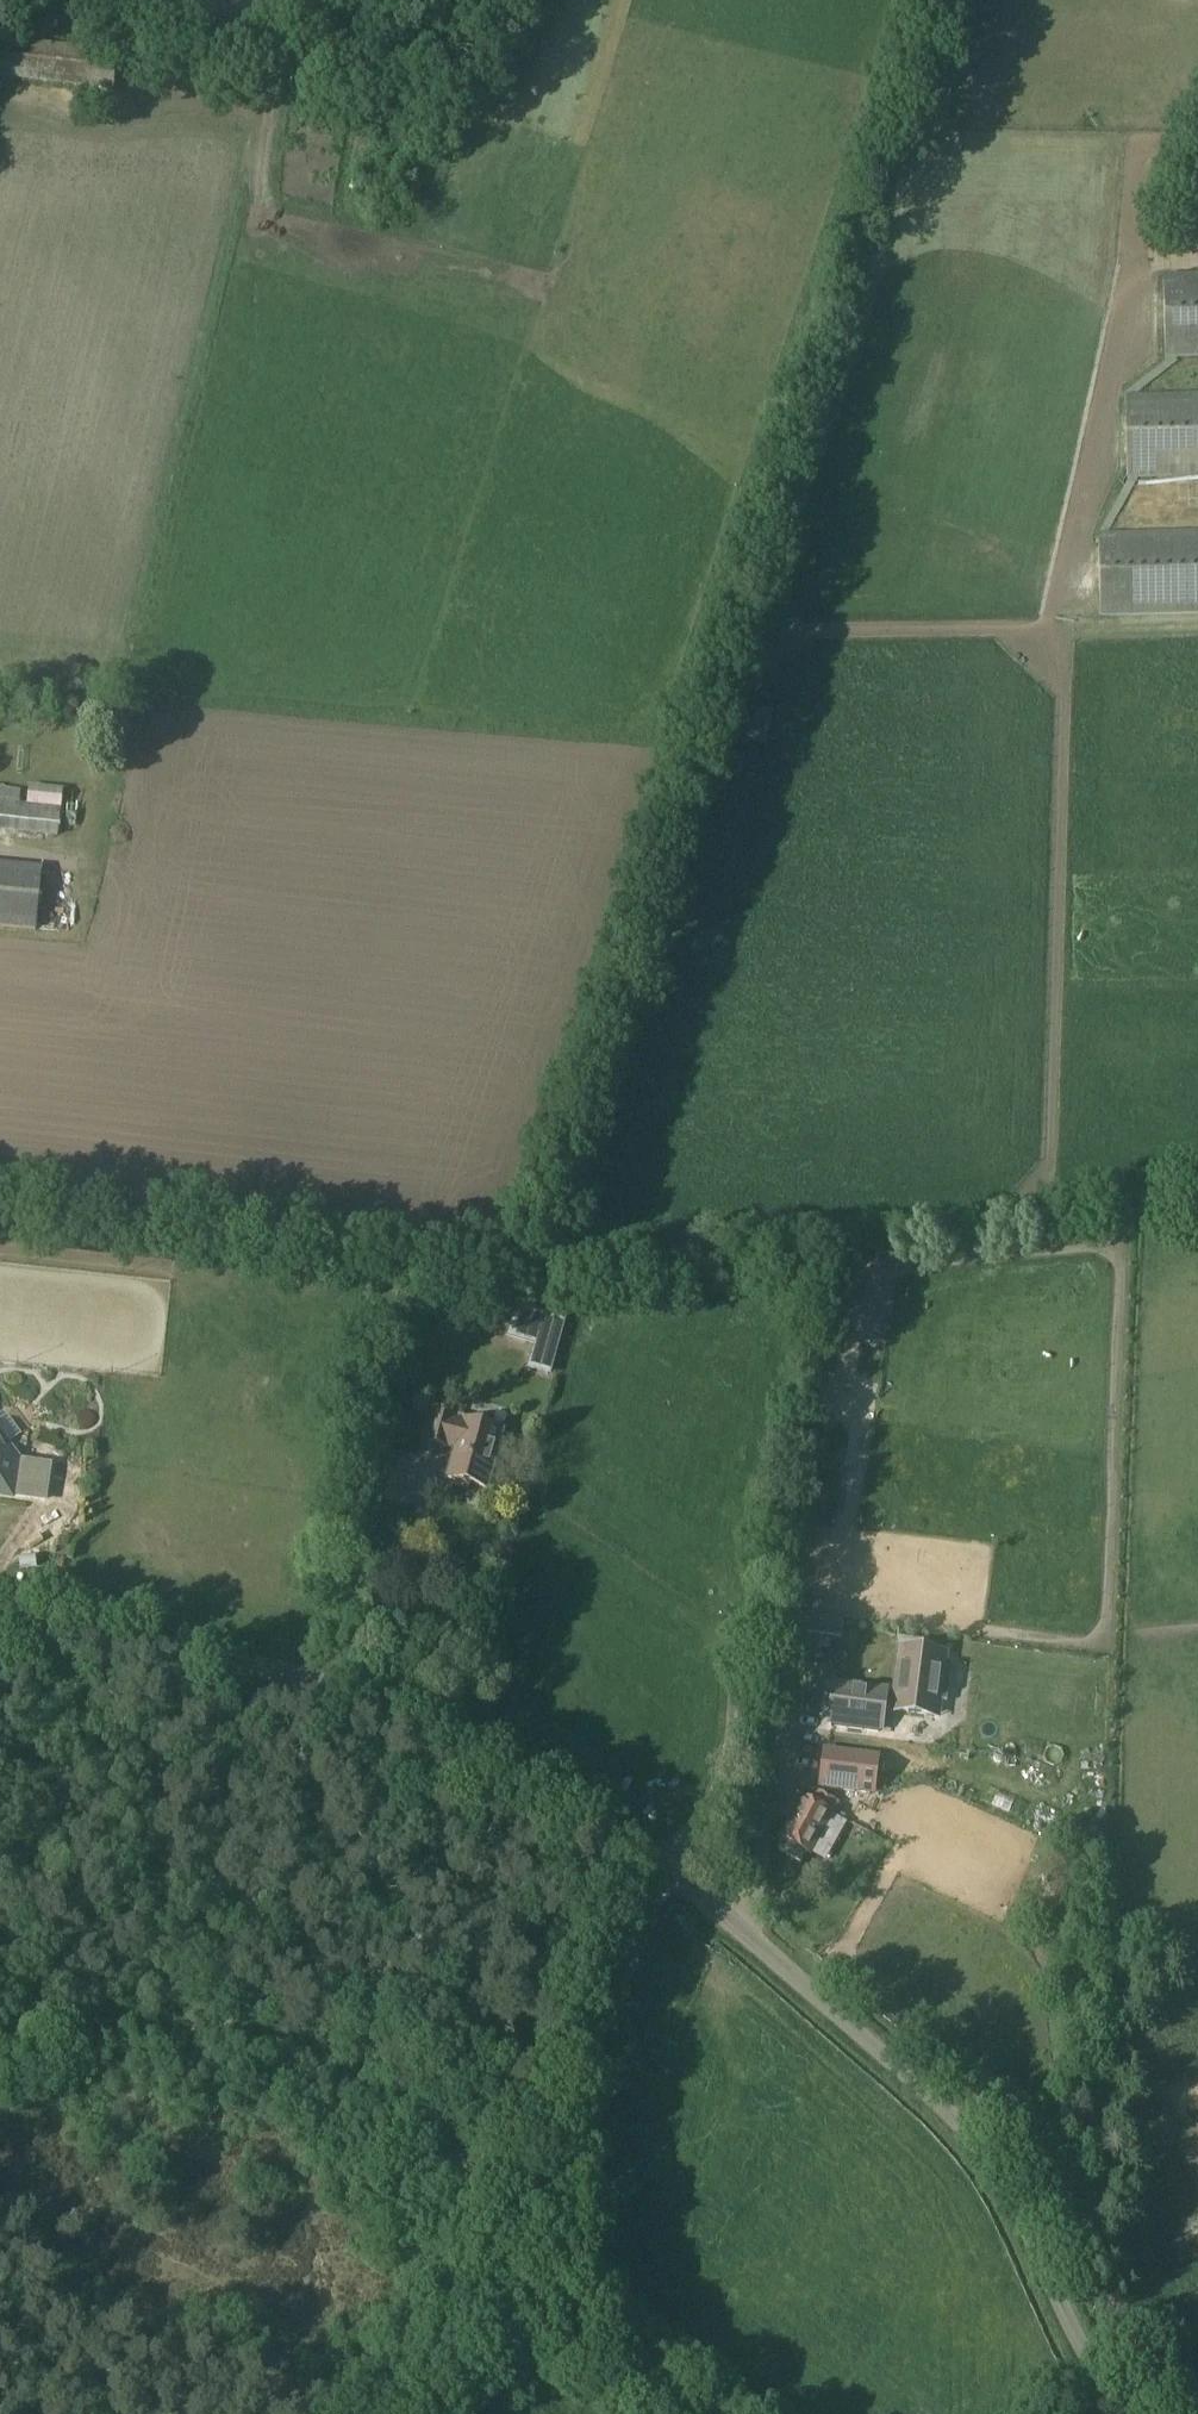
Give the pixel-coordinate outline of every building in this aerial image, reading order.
[(113,92),(117,51),(0,38),(0,79),(113,92)] [(1164,275),(1165,358),(1197,357),(1197,274),(1164,275)] [(1126,396),(1127,479),(1197,477),(1197,394),(1126,396)] [(1099,534),(1100,616),(1197,614),(1197,531),(1099,534)] [(29,805),(0,802),(0,831),(59,837),(61,809),(29,805)] [(38,932),(43,868),(0,864),(0,929),(38,932)] [(527,1370),(550,1376),(565,1319),(515,1306),(506,1339),(533,1346),(527,1370)] [(501,1430),(464,1420),(458,1418),(458,1415),(434,1408),(425,1443),(449,1449),(450,1447),(456,1449),(448,1478),(486,1488),(501,1430)] [(12,1493),(46,1496),(50,1462),(13,1458),(0,1442),(0,1491),(12,1493)] [(823,1506),(815,1525),(826,1529),(834,1510),(823,1506)] [(824,1617),(801,1615),(798,1638),(821,1641),(824,1617)] [(892,1698),(886,1697),(887,1690),(832,1683),(827,1726),(882,1733),(885,1708),(891,1709),(890,1715),(938,1721),(947,1652),(898,1646),(892,1698)] [(828,1751),(824,1788),(870,1793),(874,1757),(828,1751)] [(782,1840),(777,1849),(800,1861),(805,1852),(810,1855),(838,1804),(818,1793),(813,1802),(802,1796),(779,1838),(782,1840)]
